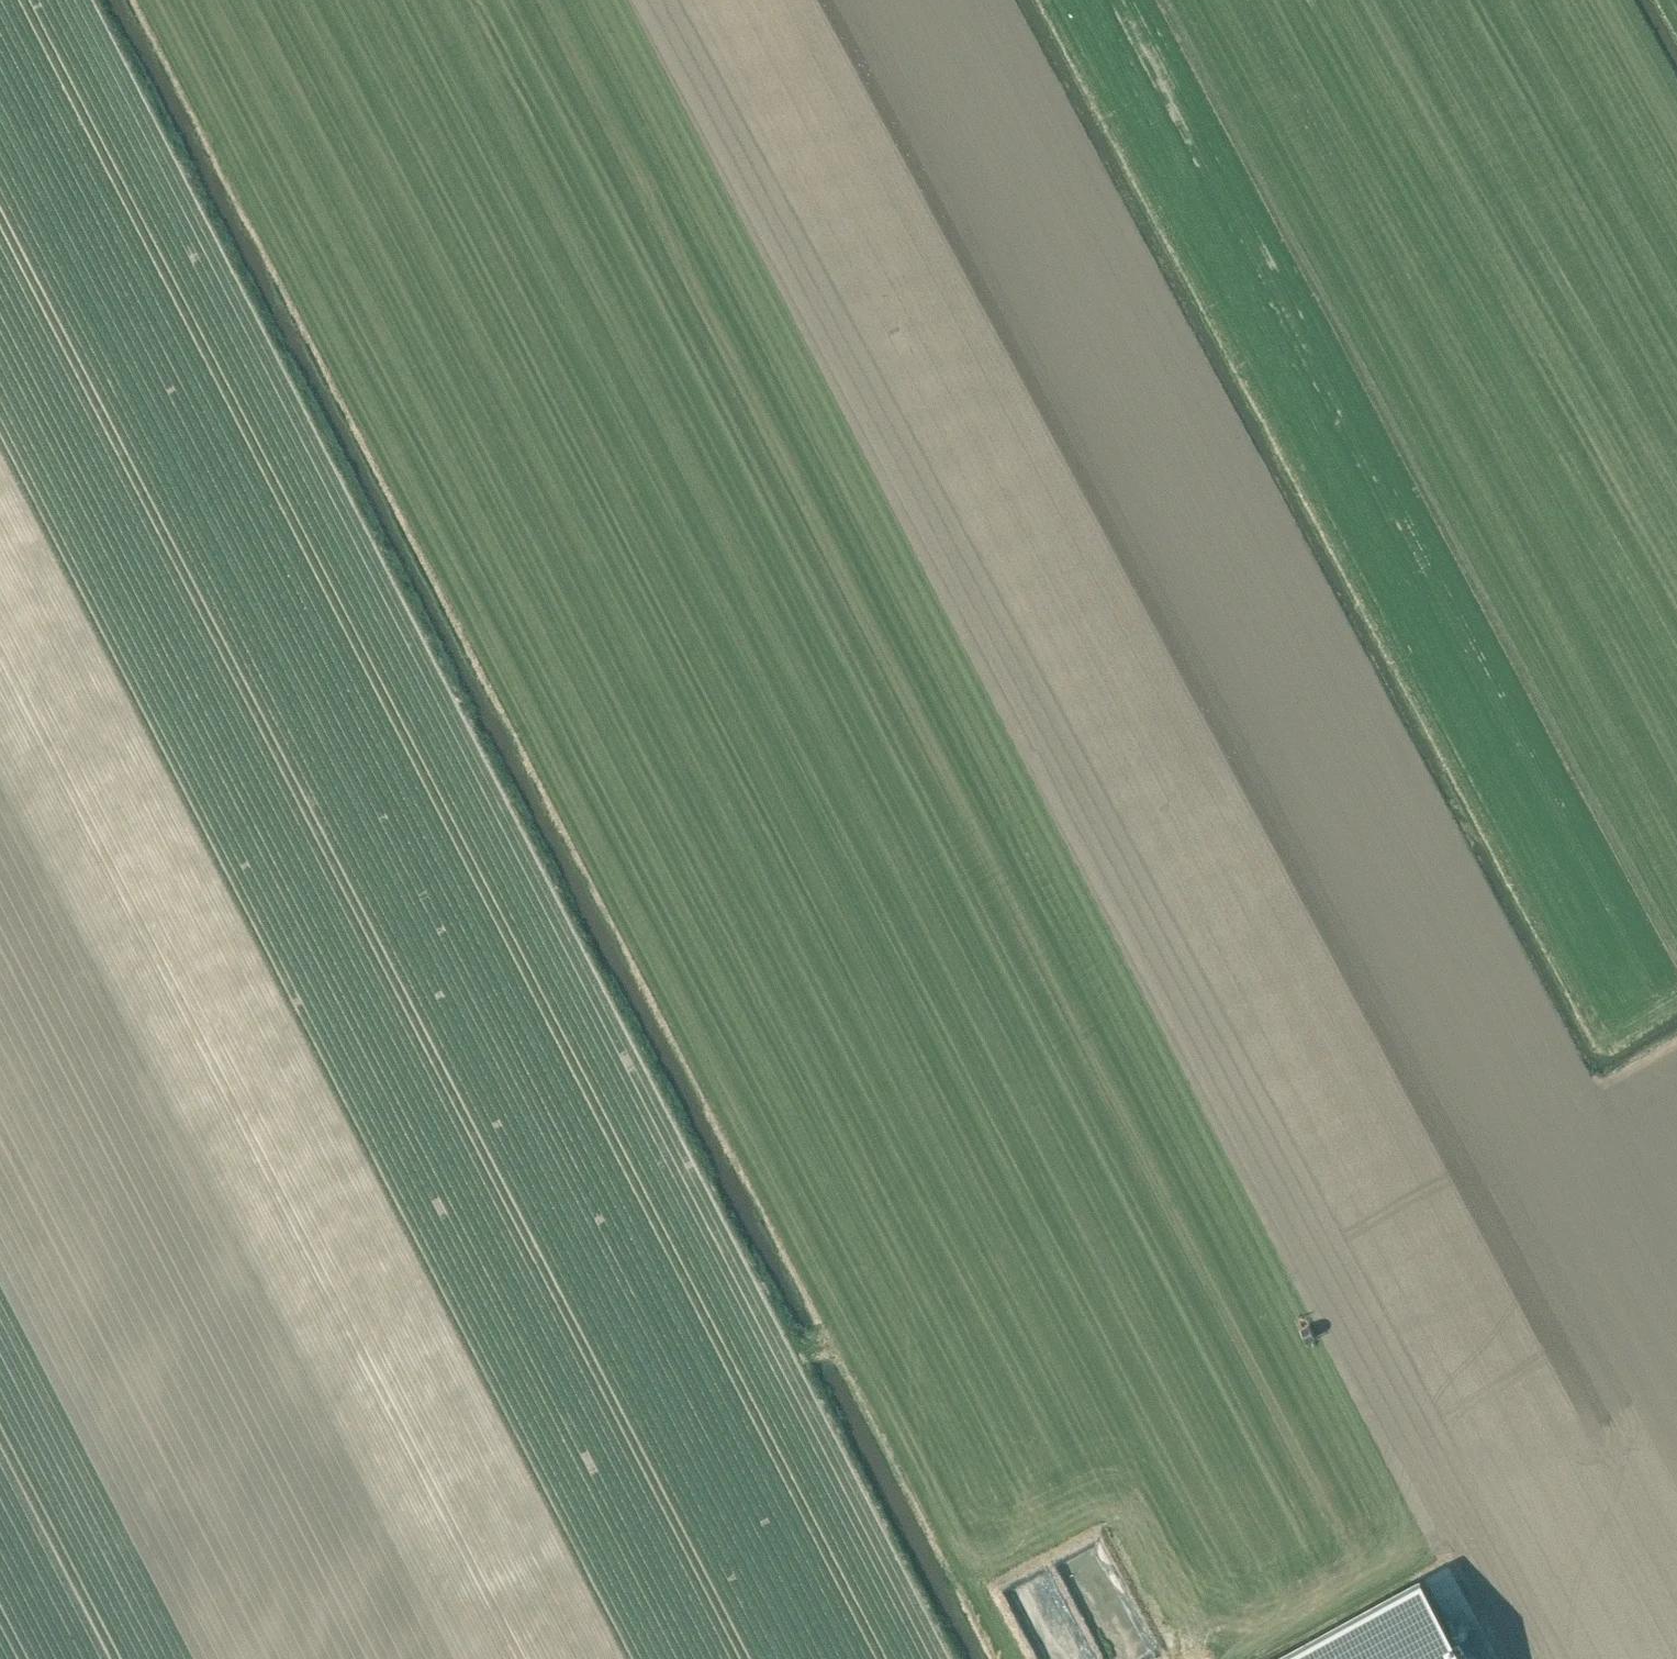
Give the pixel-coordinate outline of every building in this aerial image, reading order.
[(1274,1658),(1464,1658),(1421,1579),(1274,1658)]
